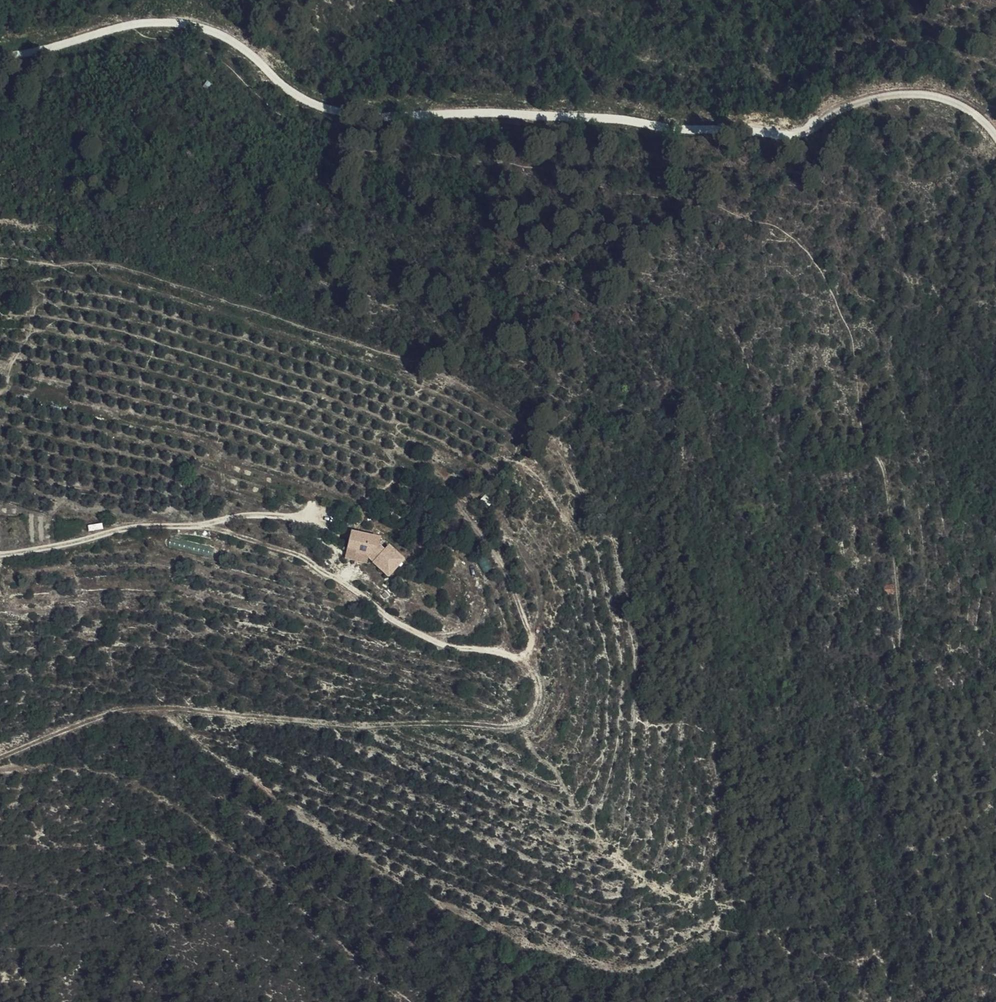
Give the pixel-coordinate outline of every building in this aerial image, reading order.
[(350,541),(346,561),(354,561),(355,565),(367,566),(370,562),(375,568),(373,571),(388,585),(403,567),(380,546),(350,541)] [(354,561),(346,561),(345,568),(366,572),(367,566),(355,565),(354,561)] [(370,562),(367,566),(373,571),(375,568),(370,562)] [(890,584),(882,584),(883,594),(891,594),(890,584)] [(639,999),(651,998),(651,985),(639,986),(639,999)]
